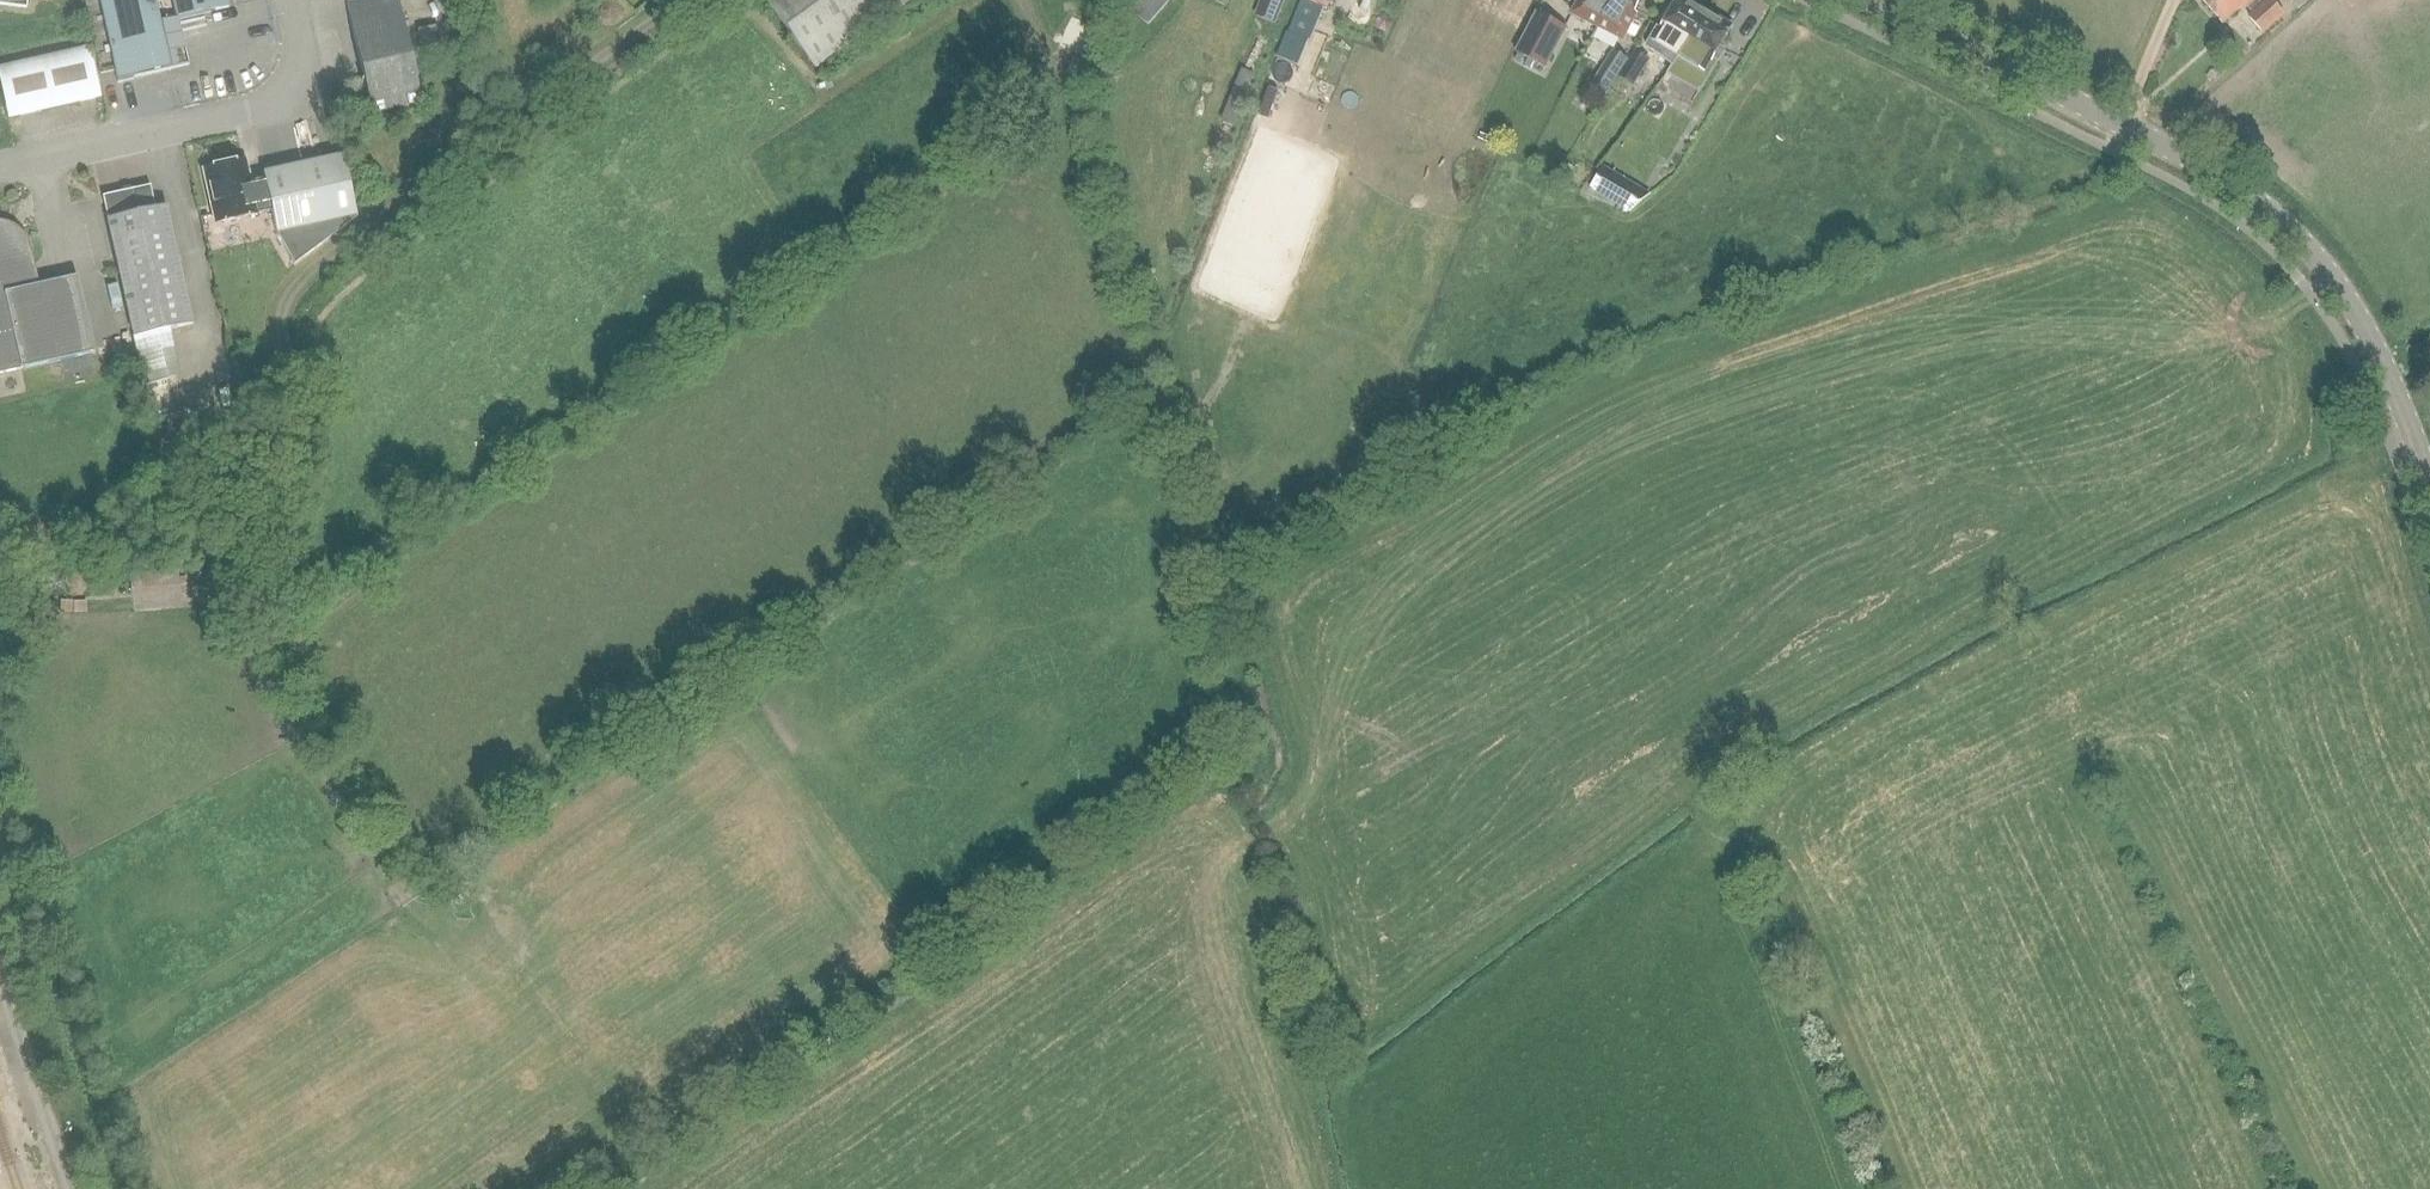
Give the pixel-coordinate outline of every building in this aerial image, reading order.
[(158,23),(228,7),(227,0),(99,0),(117,81),(169,69),(158,23)] [(399,0),(366,0),(347,4),(371,114),(421,103),(399,0)] [(816,72),(917,0),(765,0),(816,72)] [(1129,8),(1148,25),(1168,2),(1166,0),(1137,0),(1129,8)] [(1275,24),(1284,0),(1262,0),(1255,17),(1275,24)] [(1329,0),(1299,0),(1287,31),(1309,40),(1322,6),(1326,7),(1329,0)] [(1598,28),(1612,0),(1578,0),(1571,14),(1598,28)] [(1598,28),(1623,41),(1637,15),(1634,13),(1641,0),(1612,0),(1598,28)] [(1683,50),(1706,11),(1688,0),(1679,0),(1660,32),(1661,32),(1659,37),(1670,44),(1665,53),(1677,60),(1683,50)] [(2223,23),(2241,7),(2264,33),(2284,15),(2271,0),(2202,0),(2223,23)] [(1711,62),(1732,26),(1706,11),(1683,50),(1677,60),(1668,72),(1686,82),(1691,73),(1705,81),(1715,64),(1711,62)] [(1534,12),(1513,52),(1543,67),(1564,27),(1534,12)] [(100,98),(89,47),(0,67),(0,89),(7,120),(100,98)] [(1619,78),(1631,85),(1650,54),(1639,47),(1629,61),(1619,78)] [(1603,102),(1609,93),(1629,61),(1613,50),(1592,82),(1586,91),(1603,102)] [(1242,70),(1237,82),(1249,87),(1254,75),(1242,70)] [(342,157),(264,173),(265,178),(271,208),(277,235),(294,265),(355,219),(342,157)] [(244,160),(204,169),(216,223),(257,214),(256,211),(271,208),(265,178),(249,181),(244,160)] [(1603,167),(1590,189),(1612,202),(1625,180),(1603,167)] [(155,209),(150,186),(102,196),(133,338),(191,325),(165,206),(155,209)] [(29,269),(31,257),(30,246),(25,236),(17,228),(7,222),(0,221),(0,373),(20,369),(93,353),(76,276),(36,285),(34,276),(30,277),(29,269)]
